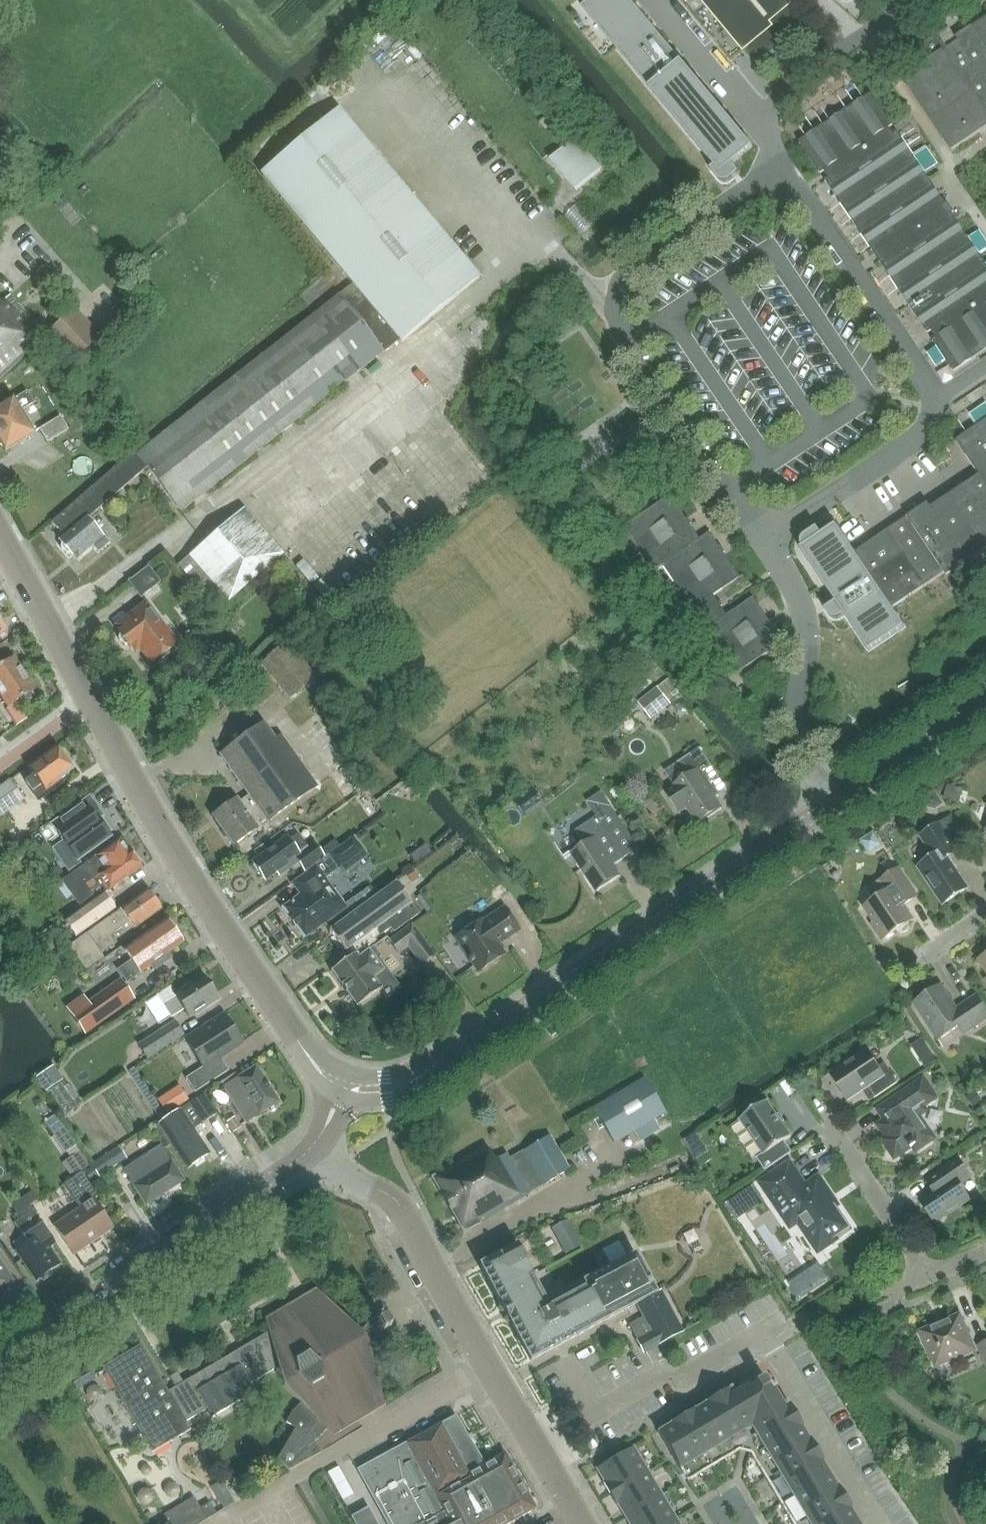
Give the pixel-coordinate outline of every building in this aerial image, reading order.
[(581,6),(715,166),(710,170),(719,180),(721,182),(723,183),(726,183),(728,182),(730,181),(739,174),(732,165),(753,147),(631,0),(588,0),(581,6)] [(743,48),(747,45),(752,51),(754,52),(756,53),(758,53),(760,53),(762,52),(793,26),(794,24),(795,22),(795,20),(795,18),(793,16),(784,6),(786,4),(783,0),(704,0),(743,48)] [(945,50),(937,37),(917,49),(926,63),(903,79),(952,152),(985,129),(985,17),(963,32),(966,36),(945,50)] [(821,175),(823,174),(827,179),(825,181),(928,334),(929,333),(933,339),(932,340),(954,372),(985,351),(985,265),(897,133),(892,137),(887,131),(893,127),(871,94),(799,142),(821,175)] [(478,279),(337,110),(259,176),(399,344),(478,279)] [(550,162),(575,191),(601,170),(576,140),(550,162)] [(135,455),(146,469),(181,513),(394,343),(349,286),(216,390),(136,454),(135,455)] [(0,296),(0,380),(3,377),(41,341),(0,296)] [(45,336),(75,369),(105,340),(74,308),(45,336)] [(34,433),(21,411),(35,402),(26,390),(13,398),(0,406),(0,445),(4,452),(34,433)] [(61,415),(40,428),(48,441),(69,428),(61,415)] [(854,553),(871,578),(891,609),(985,545),(985,421),(956,441),(979,476),(911,521),(908,517),(854,553)] [(88,519),(146,469),(135,455),(136,454),(134,450),(51,522),(63,538),(58,542),(72,557),(74,556),(78,560),(92,547),(98,553),(110,543),(88,519)] [(701,540),(671,496),(623,528),(653,573),(663,566),(693,610),(706,630),(736,675),(784,643),(754,598),(727,616),(714,596),(741,578),(710,533),(701,540)] [(243,509),(178,566),(217,611),(272,564),(283,554),(243,509)] [(869,651),(904,628),(891,609),(871,578),(854,553),(835,525),(821,534),(817,528),(803,537),(801,541),(801,543),(801,545),(802,547),(800,549),(836,603),(825,609),(830,618),(833,619),(836,620),(839,619),(844,615),(869,651)] [(139,599),(158,584),(145,569),(127,584),(139,599)] [(151,666),(177,645),(144,603),(113,628),(118,634),(116,635),(129,650),(130,649),(135,655),(139,651),(151,666)] [(290,700),(317,677),(286,641),(259,664),(290,700)] [(6,708),(35,689),(14,656),(0,665),(0,699),(6,708)] [(657,687),(638,703),(652,720),(671,704),(657,687)] [(8,708),(7,709),(18,725),(26,719),(15,703),(8,708)] [(266,822),(318,786),(281,734),(275,738),(264,723),(219,753),(248,795),(239,801),(237,797),(211,815),(233,847),(259,828),(258,827),(265,822),(266,822)] [(64,785),(60,779),(73,770),(55,747),(29,767),(34,775),(24,782),(32,792),(38,802),(64,785)] [(675,787),(667,793),(676,808),(685,802),(697,821),(720,806),(715,799),(727,790),(700,748),(677,764),(687,778),(675,786),(674,786),(675,787)] [(0,787),(0,817),(24,799),(10,780),(0,787)] [(948,787),(945,799),(955,801),(958,789),(948,787)] [(601,793),(587,802),(597,817),(576,832),(585,846),(573,854),(596,888),(618,874),(613,866),(639,849),(601,793)] [(935,793),(924,800),(928,806),(936,808),(942,804),(935,793)] [(97,816),(101,813),(89,797),(51,824),(76,860),(87,853),(111,837),(97,816)] [(943,904),(967,888),(947,858),(958,851),(940,824),(922,837),(935,857),(919,867),(943,904)] [(874,833),(862,841),(866,848),(875,849),(881,845),(874,833)] [(275,875),(279,879),(298,865),(304,874),(326,858),(313,842),(307,846),(298,834),(290,840),(286,836),(250,860),(265,882),(275,875)] [(367,854),(353,837),(325,857),(326,858),(304,874),(305,875),(301,878),(309,889),(283,907),(305,938),(324,925),(329,931),(348,917),(359,908),(353,899),(346,904),(335,889),(333,890),(324,878),(338,869),(341,873),(367,854)] [(121,838),(67,878),(59,883),(78,909),(63,919),(75,935),(115,907),(103,892),(106,889),(108,891),(132,874),(143,867),(131,855),(127,850),(129,848),(121,838)] [(425,844),(409,856),(416,866),(432,854),(425,844)] [(58,867),(54,870),(59,876),(63,873),(58,867)] [(908,931),(910,927),(909,924),(909,923),(912,920),(900,902),(915,892),(899,869),(869,888),(877,900),(865,908),(875,923),(873,925),(883,940),(897,930),(898,932),(901,933),(905,933),(908,931)] [(362,956),(374,947),(378,944),(375,940),(390,929),(393,933),(419,914),(412,905),(396,882),(374,898),(359,908),(329,931),(346,953),(351,950),(354,954),(359,951),(362,956)] [(359,908),(374,898),(368,888),(353,899),(359,908)] [(104,957),(101,953),(115,942),(110,936),(129,922),(134,928),(162,909),(146,889),(124,905),(68,946),(85,971),(104,957)] [(497,945),(518,930),(504,908),(483,923),(482,921),(456,938),(478,971),(504,954),(497,945)] [(125,982),(150,965),(154,970),(170,959),(166,953),(181,942),(166,920),(151,931),(124,950),(131,960),(117,970),(125,982)] [(58,921),(48,928),(52,933),(62,926),(58,921)] [(406,950),(418,967),(433,956),(410,924),(386,942),(397,957),(406,950)] [(382,958),(374,947),(362,956),(359,951),(354,954),(329,973),(355,1008),(395,980),(380,959),(382,958)] [(63,953),(53,959),(59,967),(68,961),(63,953)] [(203,975),(172,995),(168,989),(143,1005),(157,1027),(182,1011),(187,1019),(218,999),(203,975)] [(135,1000),(120,979),(71,1014),(85,1035),(135,1000)] [(985,1020),(985,1010),(976,996),(957,1009),(942,986),(914,1004),(939,1040),(965,1023),(970,1031),(985,1020)] [(219,1056),(241,1043),(223,1015),(185,1039),(203,1066),(185,1077),(194,1091),(228,1070),(219,1056)] [(183,1038),(173,1023),(142,1043),(143,1044),(139,1046),(147,1058),(152,1055),(153,1057),(183,1038)] [(874,1098),(898,1083),(885,1064),(878,1068),(867,1051),(832,1074),(849,1100),(867,1087),(874,1098)] [(930,1053),(921,1059),(926,1067),(935,1060),(930,1053)] [(256,1065),(235,1078),(232,1074),(219,1083),(222,1088),(221,1089),(244,1125),(279,1102),(256,1065)] [(46,1071),(37,1078),(46,1091),(55,1085),(46,1071)] [(664,1113),(644,1079),(593,1109),(613,1143),(633,1131),(654,1119),(664,1113)] [(920,1150),(933,1141),(929,1136),(931,1134),(919,1116),(927,1111),(923,1106),(936,1098),(923,1079),(881,1107),(891,1121),(881,1128),(887,1137),(882,1140),(895,1159),(911,1148),(917,1145),(920,1150)] [(975,1092),(968,1097),(974,1106),(981,1101),(975,1092)] [(209,1154),(192,1128),(217,1113),(204,1093),(177,1110),(154,1126),(167,1146),(170,1144),(186,1169),(209,1154)] [(166,1095),(158,1100),(167,1114),(188,1100),(183,1093),(170,1101),(166,1095)] [(766,1170),(792,1152),(784,1141),(791,1137),(767,1101),(741,1119),(764,1154),(757,1158),(766,1170)] [(56,1117),(46,1123),(54,1136),(64,1129),(56,1117)] [(234,1118),(227,1123),(233,1132),(240,1127),(234,1118)] [(654,1119),(633,1131),(639,1142),(660,1129),(654,1119)] [(695,1133),(683,1140),(688,1147),(699,1140),(695,1133)] [(548,1136),(523,1151),(543,1184),(544,1185),(568,1171),(548,1136)] [(123,1169),(141,1199),(146,1207),(185,1183),(160,1145),(123,1169)] [(97,1178),(125,1160),(118,1148),(106,1155),(104,1151),(89,1160),(92,1165),(90,1166),(91,1169),(84,1174),(89,1182),(96,1177),(97,1178)] [(528,1194),(528,1193),(508,1160),(505,1154),(493,1161),(485,1148),(448,1170),(456,1183),(476,1171),(500,1211),(528,1194)] [(82,1155),(66,1166),(73,1176),(89,1166),(82,1155)] [(941,1186),(920,1201),(936,1223),(970,1200),(960,1185),(970,1178),(958,1159),(934,1176),(941,1186)] [(837,1206),(819,1178),(805,1187),(790,1164),(761,1183),(781,1212),(788,1206),(819,1252),(837,1240),(834,1236),(847,1227),(834,1208),(837,1206)] [(456,1183),(448,1170),(432,1179),(463,1232),(500,1211),(476,1171),(456,1183)] [(73,1255),(113,1227),(95,1200),(98,1198),(81,1171),(62,1185),(74,1202),(78,1208),(68,1215),(53,1225),(73,1255)] [(746,1190),(725,1204),(736,1218),(756,1205),(746,1190)] [(38,1224),(21,1198),(10,1206),(20,1220),(11,1226),(21,1240),(13,1245),(38,1281),(59,1266),(48,1249),(52,1246),(37,1225),(38,1224)] [(555,1214),(565,1237),(580,1231),(570,1208),(555,1214)] [(659,1300),(656,1294),(635,1255),(584,1282),(587,1288),(547,1308),(532,1280),(523,1260),(524,1259),(517,1245),(480,1265),(501,1306),(500,1306),(507,1320),(509,1320),(530,1360),(621,1312),(643,1353),(682,1332),(664,1297),(659,1300)] [(16,1286),(0,1262),(0,1297),(16,1286)] [(817,1267),(790,1285),(800,1300),(827,1282),(817,1267)] [(151,1452),(152,1452),(171,1441),(170,1438),(176,1435),(177,1437),(191,1429),(185,1421),(206,1409),(211,1417),(255,1391),(250,1383),(278,1367),(283,1386),(319,1421),(306,1434),(295,1428),(277,1460),(288,1471),(320,1453),(314,1442),(327,1430),(333,1436),(385,1406),(368,1346),(381,1343),(369,1323),(358,1333),(316,1290),(264,1319),(268,1333),(183,1383),(180,1378),(172,1383),(175,1387),(168,1392),(140,1344),(102,1367),(151,1452)] [(936,1368),(976,1351),(961,1314),(920,1331),(936,1368)] [(749,1452),(792,1523),(859,1523),(851,1510),(852,1509),(838,1486),(837,1487),(822,1462),(823,1462),(810,1439),(809,1439),(802,1428),(803,1427),(788,1402),(783,1404),(775,1391),(772,1393),(763,1378),(748,1387),(747,1384),(733,1392),(731,1387),(705,1403),(706,1404),(694,1410),(694,1409),(671,1423),(671,1424),(659,1432),(659,1431),(658,1432),(687,1482),(741,1450),(743,1441),(751,1443),(749,1452)] [(535,1509),(504,1455),(483,1466),(455,1417),(358,1470),(388,1523),(507,1523),(535,1509)] [(610,1494),(648,1472),(634,1448),(634,1447),(596,1469),(596,1470),(597,1470),(604,1482),(603,1483),(610,1494)] [(338,1467),(327,1473),(343,1501),(354,1495),(338,1467)] [(662,1495),(648,1472),(610,1494),(617,1506),(618,1505),(625,1517),(662,1495)] [(662,1495),(625,1517),(629,1523),(668,1523),(676,1519),(662,1495)] [(169,1523),(198,1523),(216,1514),(209,1503),(200,1508),(193,1497),(163,1514),(169,1523)] [(368,1507),(350,1517),(354,1523),(377,1523),(368,1507)]
